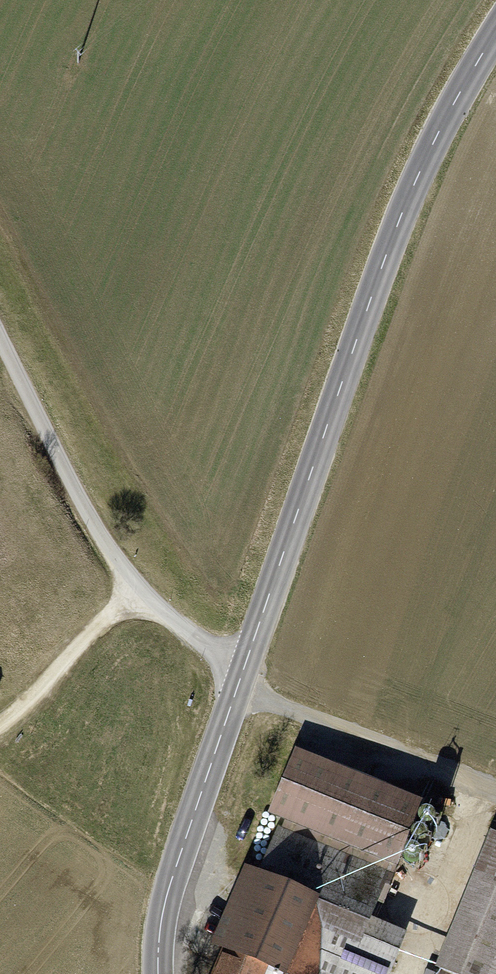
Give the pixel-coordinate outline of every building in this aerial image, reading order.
[(267,819),(396,872),(424,806),(294,752),(267,819)] [(430,828),(435,826),(437,820),(435,815),(430,813),(424,815),(422,820),(424,826),(430,828)] [(277,827),(258,876),(243,870),(211,950),(224,955),(216,973),(391,973),(407,935),(371,921),(390,872),(277,827)] [(422,846),(428,844),(430,839),(428,833),(423,831),(417,833),(415,839),(417,844),(422,846)] [(492,837),(437,973),(495,973),(495,839),(492,837)] [(415,864),(420,862),(423,857),(420,851),(415,849),(410,851),(407,856),(409,862),(415,864)]
